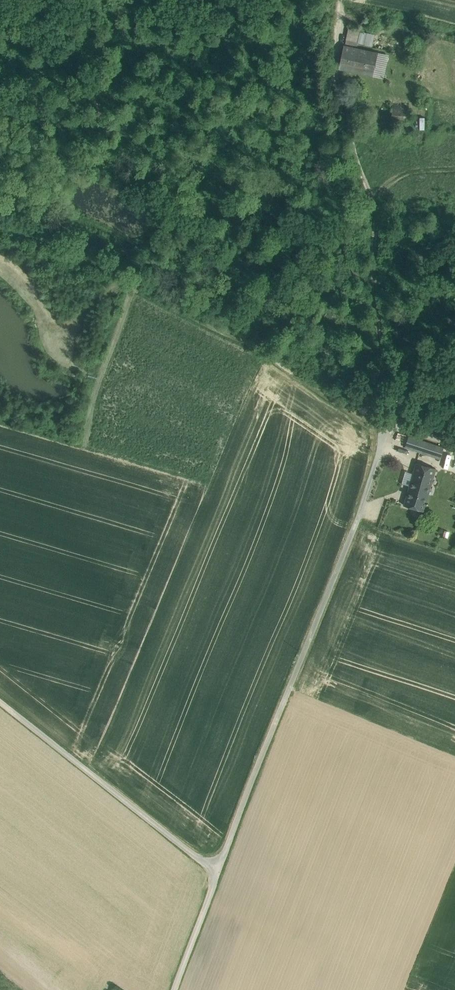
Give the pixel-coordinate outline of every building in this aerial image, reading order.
[(361,30),(349,28),(346,40),(359,43),(361,30)] [(377,53),(345,46),(340,68),(372,75),(377,53)] [(394,108),(393,120),(408,122),(409,110),(394,108)] [(415,438),(398,433),(396,440),(406,444),(406,446),(412,448),(413,446),(415,438)] [(444,448),(415,438),(413,446),(441,456),(444,448)] [(436,469),(416,463),(414,473),(418,474),(416,479),(422,481),(421,483),(431,485),(436,469)] [(422,481),(416,479),(418,474),(414,473),(404,505),(424,511),(431,485),(421,483),(422,481)] [(441,538),(448,541),(451,534),(444,531),(441,538)]
